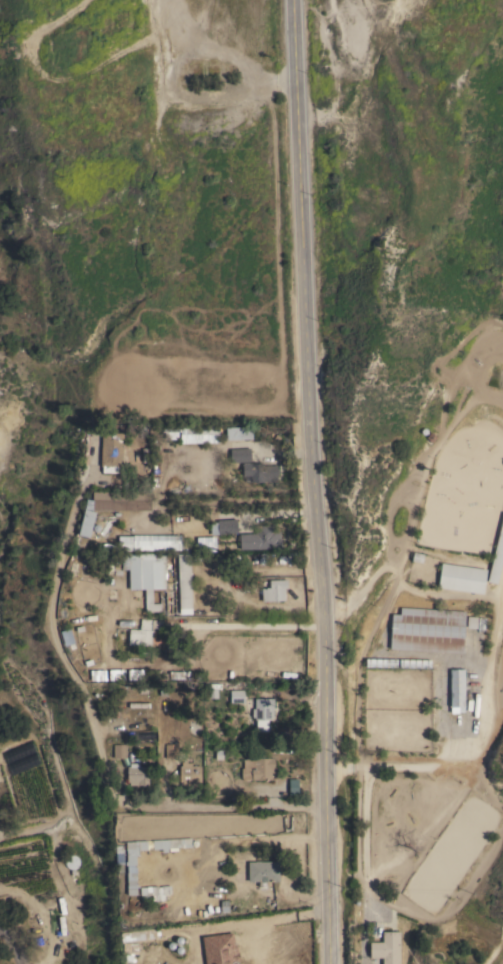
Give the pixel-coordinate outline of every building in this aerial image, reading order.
[(162,432),(162,427),(171,427),(171,425),(178,424),(178,426),(180,426),(181,431),(162,432)] [(228,441),(254,440),(254,427),(227,428),(228,441)] [(123,467),(118,467),(118,473),(103,472),(103,466),(102,466),(102,432),(123,433),(123,467)] [(432,443),(426,437),(431,432),(437,438),(432,443)] [(251,448),(251,462),(231,462),(230,449),(251,448)] [(264,481),(264,482),(251,482),(251,475),(243,475),(243,463),(252,463),(264,463),(264,466),(277,465),(278,481),(264,481)] [(151,492),(151,510),(112,510),(112,500),(93,500),(93,491),(151,492)] [(487,581),(502,516),(502,559),(497,584),(487,581)] [(237,519),(238,533),(218,534),(217,520),(237,519)] [(96,532),(95,531),(94,530),(93,529),(93,528),(93,526),(94,525),(96,524),(97,524),(99,525),(100,526),(100,527),(101,529),(100,530),(99,531),(98,532),(96,532)] [(255,533),(255,525),(274,524),(274,531),(280,531),(280,539),(281,539),(281,548),(240,549),(240,534),(255,533)] [(134,543),(134,551),(119,551),(119,543),(134,543)] [(424,554),(422,563),(412,561),(414,552),(424,554)] [(108,574),(107,573),(106,576),(98,574),(101,559),(108,561),(107,559),(112,558),(113,574),(108,574)] [(152,559),(153,603),(161,603),(161,611),(146,611),(145,589),(130,589),(129,559),(152,559)] [(487,569),(484,594),(438,588),(442,563),(487,569)] [(180,582),(170,583),(170,574),(180,573),(180,582)] [(287,579),(288,588),(285,588),(285,600),(262,601),(262,588),(266,588),(266,587),(270,587),(270,580),(287,579)] [(466,611),(463,653),(390,649),(392,614),(400,614),(401,607),(466,611)] [(477,628),(467,628),(468,616),(478,617),(477,628)] [(140,629),(141,619),(152,620),(151,630),(153,631),(152,647),(128,644),(129,628),(140,629)] [(398,659),(397,668),(366,667),(366,658),(398,659)] [(431,660),(431,668),(399,668),(400,659),(431,660)] [(465,712),(451,712),(450,669),(465,669),(465,712)] [(110,670),(110,681),(125,681),(125,671),(110,670)] [(129,671),(129,682),(145,681),(144,670),(129,671)] [(91,681),(106,681),(106,671),(92,671),(91,681)] [(244,690),(244,703),(230,703),(230,690),(244,690)] [(274,698),(274,709),(273,709),(273,718),(271,718),(271,720),(268,720),(268,731),(257,731),(256,720),(255,720),(255,717),(252,717),(252,708),(255,708),(255,698),(274,698)] [(126,744),(126,758),(113,758),(114,744),(126,744)] [(178,744),(178,758),(165,758),(165,744),(178,744)] [(242,768),(244,768),(244,759),(247,759),(247,756),(250,756),(250,753),(262,753),(262,758),(271,758),(271,759),(278,759),(278,779),(252,780),(244,781),(242,778),(242,768)] [(180,766),(182,766),(182,761),(187,761),(187,763),(192,763),(192,766),(201,766),(201,785),(182,785),(182,782),(180,782),(180,766)] [(139,763),(139,766),(149,766),(149,785),(129,785),(129,782),(127,782),(127,766),(130,766),(130,763),(139,763)] [(299,779),(289,780),(291,796),(301,795),(299,779)] [(192,838),(192,851),(139,853),(140,895),(127,895),(126,841),(192,838)] [(79,883),(71,884),(69,868),(68,868),(67,867),(66,865),(65,864),(65,861),(65,860),(66,858),(67,857),(69,855),(71,855),(73,855),(75,855),(76,856),(78,857),(79,860),(80,862),(79,865),(78,867),(79,883)] [(279,861),(279,881),(266,881),(266,887),(259,887),(259,881),(248,882),(248,862),(279,861)] [(400,932),(400,963),(383,963),(383,958),(370,958),(370,942),(383,942),(383,932),(400,932)]
